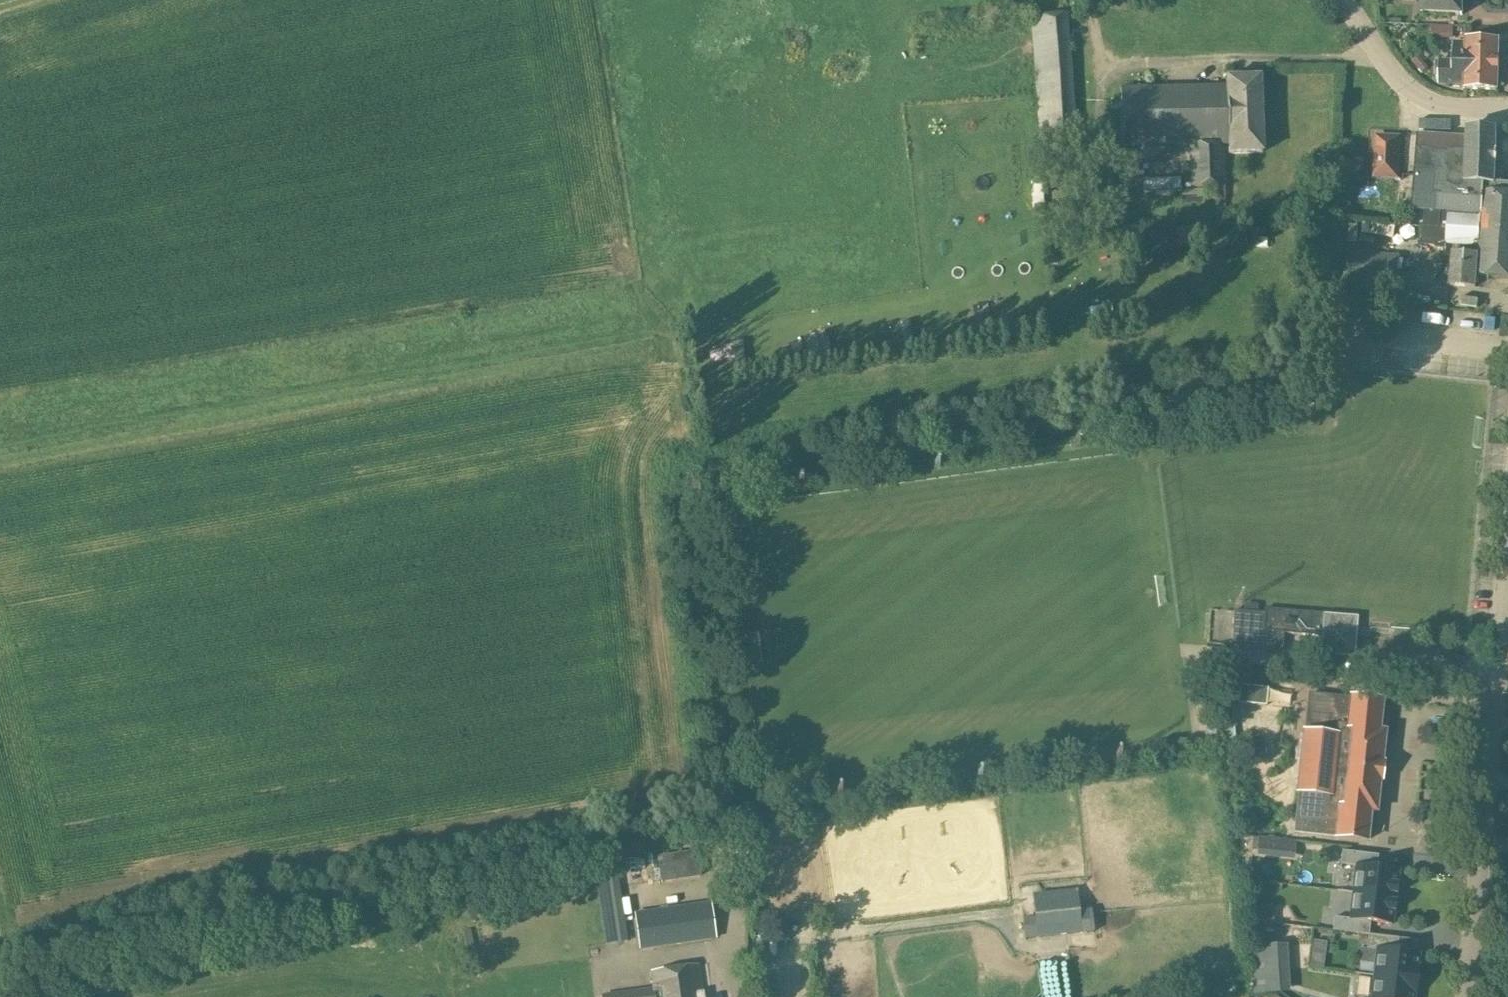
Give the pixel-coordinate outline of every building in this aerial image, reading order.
[(1421,14),(1462,15),(1462,0),(1422,0),(1421,14)] [(1040,155),(1042,154),(1045,190),(1066,189),(1064,154),(1077,153),(1067,13),(1030,17),(1040,155)] [(1499,40),(1466,39),(1466,42),(1453,41),(1452,60),(1439,60),(1438,85),(1464,86),(1464,89),(1498,90),(1499,40)] [(1226,78),(1226,85),(1120,87),(1121,149),(1188,148),(1190,188),(1210,187),(1210,199),(1225,199),(1225,187),(1224,143),(1228,143),(1228,154),(1262,153),(1259,77),(1226,78)] [(1415,164),(1412,209),(1425,210),(1423,226),(1421,226),(1420,239),(1447,241),(1446,244),(1457,245),(1457,254),(1452,253),(1450,286),(1475,287),(1476,275),(1507,278),(1507,183),(1493,182),(1497,129),(1467,127),(1466,137),(1417,134),(1415,164)] [(1374,134),(1374,159),(1373,177),(1399,179),(1401,135),(1374,134)] [(1361,162),(1344,163),(1344,171),(1362,171),(1361,162)] [(1123,249),(1193,245),(1192,228),(1159,230),(1158,223),(1122,225),(1123,249)] [(1400,256),(1347,250),(1343,292),(1395,298),(1400,256)] [(1352,615),(1325,613),(1264,608),(1263,613),(1234,610),(1231,644),(1282,649),(1283,633),(1323,637),(1322,654),(1355,657),(1358,616),(1352,615)] [(1266,705),(1268,688),(1240,685),(1238,703),(1266,705)] [(1349,698),(1309,694),(1305,731),(1303,731),(1296,793),(1299,793),(1295,832),(1335,836),(1335,838),(1368,842),(1371,812),(1377,812),(1380,781),(1382,781),(1384,762),(1382,762),(1385,730),(1380,730),(1383,700),(1350,696),(1349,698)] [(1258,853),(1297,855),(1298,837),(1259,835),(1258,853)] [(660,852),(662,878),(703,876),(701,849),(660,852)] [(1352,893),(1396,898),(1400,870),(1377,867),(1379,855),(1342,851),(1340,863),(1356,865),(1352,893)] [(597,884),(602,919),(611,918),(614,943),(627,941),(620,889),(637,886),(635,876),(619,879),(619,880),(597,884)] [(1024,938),(1094,931),(1092,910),(1079,911),(1077,889),(1032,894),(1035,917),(1022,918),(1024,938)] [(1393,926),(1396,898),(1352,893),(1349,919),(1335,917),(1333,930),(1369,935),(1371,923),(1393,926)] [(635,913),(641,950),(716,939),(710,902),(635,913)] [(1275,904),(1258,904),(1258,932),(1276,931),(1275,904)] [(1399,939),(1369,936),(1367,950),(1378,951),(1375,976),(1417,981),(1419,968),(1418,968),(1419,954),(1397,952),(1399,939)] [(1293,967),(1309,966),(1311,944),(1308,944),(1292,945),(1293,967)] [(704,992),(703,991),(699,964),(650,971),(652,988),(602,995),(602,996),(704,996),(704,992)] [(1372,996),(1414,996),(1415,995),(1416,995),(1417,981),(1375,976),(1372,996)]
